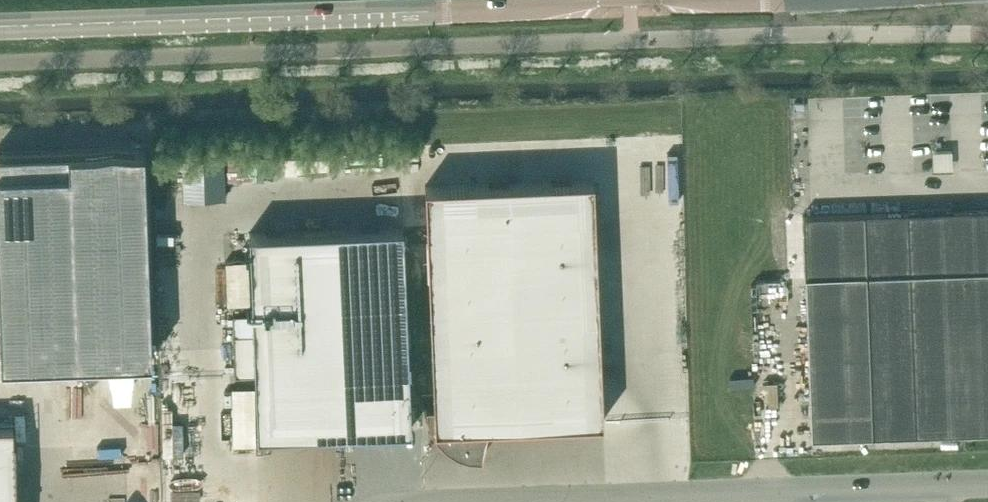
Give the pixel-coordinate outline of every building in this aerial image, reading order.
[(2,363),(152,358),(144,148),(0,153),(0,322),(2,363)] [(225,198),(223,157),(183,159),(184,199),(225,198)] [(434,406),(427,406),(428,416),(432,427),(438,438),(447,446),(458,453),(469,457),(482,458),(490,426),(604,421),(594,179),(426,186),(434,406)] [(874,435),(987,431),(987,209),(803,215),(805,267),(808,339),(811,438),(874,435)] [(412,429),(404,226),(250,232),(253,312),(233,313),(236,376),(256,375),(258,435),(412,429)] [(14,425),(0,425),(0,501),(16,501),(14,425)]
